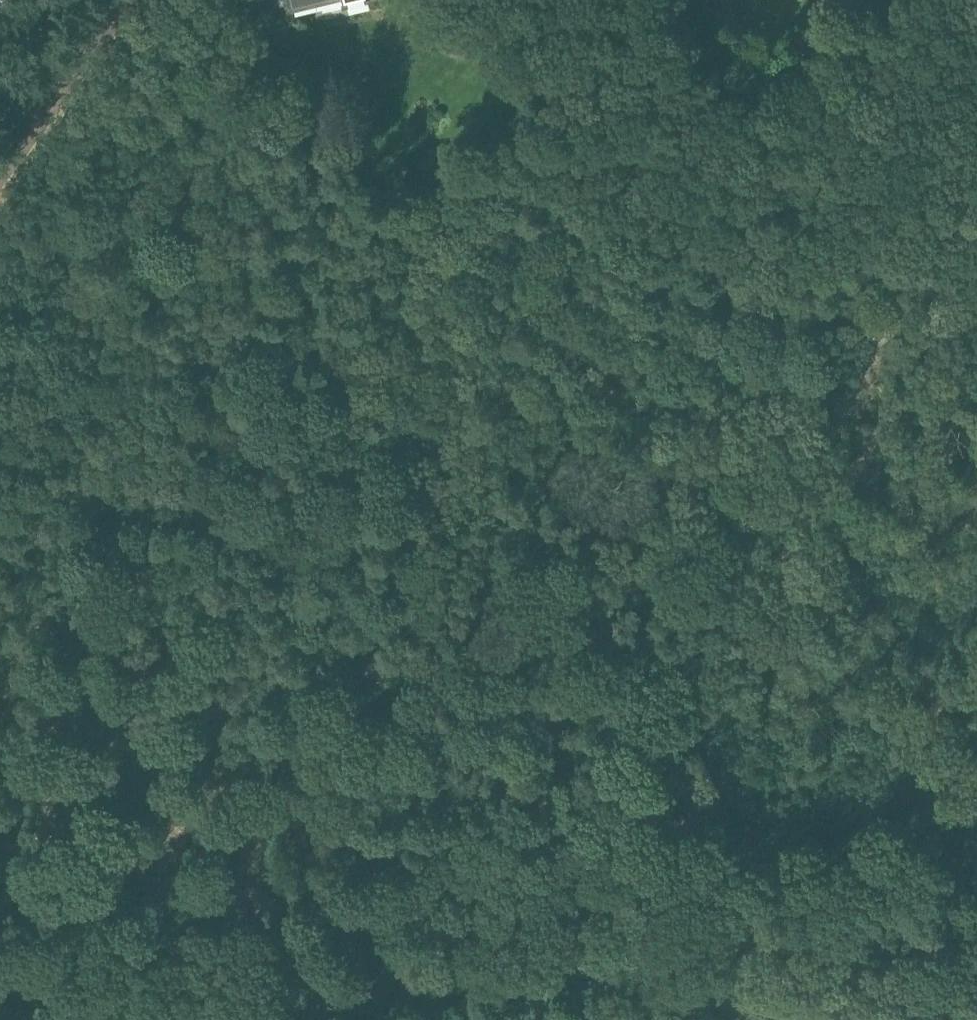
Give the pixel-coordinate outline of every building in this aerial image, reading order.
[(336,154),(349,160),(353,151),(340,145),(336,154)]
